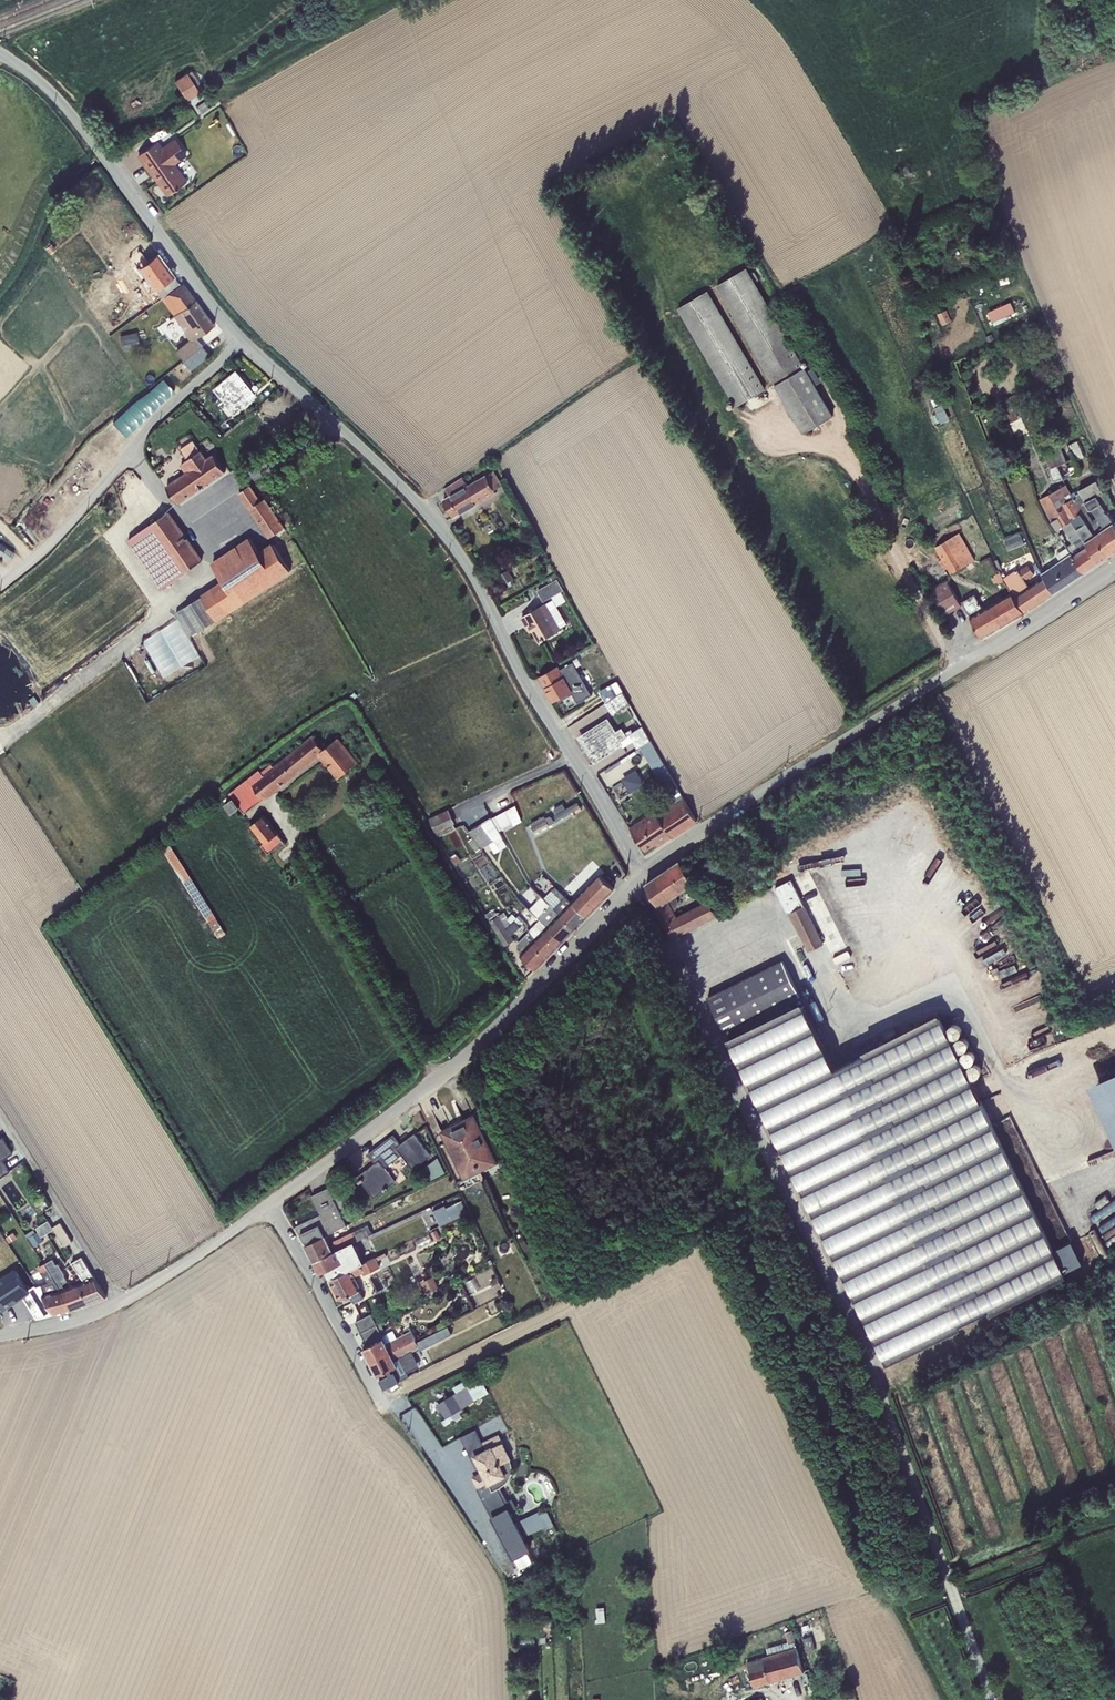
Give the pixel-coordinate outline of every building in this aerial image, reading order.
[(192,70),(175,81),(187,100),(200,92),(195,85),(200,82),(192,70)] [(158,140),(138,154),(168,195),(187,181),(175,164),(187,155),(175,138),(163,147),(158,140)] [(138,154),(137,155),(166,196),(168,195),(138,154)] [(48,241),(43,246),(50,254),(56,249),(51,243),(51,244),(48,241)] [(174,275),(158,253),(119,282),(123,286),(142,272),(154,289),(174,275)] [(803,433),(833,415),(816,385),(807,371),(756,283),(759,281),(754,272),(750,274),(746,268),(716,286),(803,433)] [(154,289),(151,292),(155,296),(139,308),(139,307),(110,328),(97,310),(122,291),(117,283),(101,295),(86,306),(109,336),(162,298),(181,285),(174,275),(154,289)] [(101,295),(117,283),(112,276),(95,288),(101,295)] [(181,285),(162,298),(186,333),(184,334),(189,340),(176,351),(183,360),(202,345),(196,338),(213,326),(183,283),(181,285)] [(735,407),(766,389),(708,290),(677,308),(735,407)] [(1010,302),(988,312),(992,322),(1015,312),(1010,302)] [(947,310),(937,314),(942,325),(951,321),(947,310)] [(137,332),(119,335),(122,350),(140,346),(137,332)] [(202,345),(183,360),(189,370),(209,354),(202,345)] [(813,367),(807,371),(816,385),(822,381),(813,367)] [(216,393),(238,374),(236,371),(213,390),(216,393)] [(238,374),(216,393),(232,412),(254,393),(238,374)] [(1035,374),(1025,378),(1029,386),(1038,383),(1035,374)] [(166,376),(115,419),(127,433),(178,390),(166,376)] [(1047,383),(1031,389),(1034,396),(1050,390),(1047,383)] [(1028,399),(1024,392),(1016,395),(1016,394),(1002,400),(1006,408),(1012,406),(1028,399)] [(254,393),(232,412),(234,414),(256,396),(254,393)] [(1062,396),(1049,401),(1052,408),(1065,403),(1062,396)] [(943,404),(935,408),(942,423),(950,420),(943,404)] [(1012,406),(1006,408),(1011,421),(1017,418),(1012,406)] [(1045,439),(1039,442),(1051,468),(1048,469),(1053,482),(1063,478),(1057,465),(1067,461),(1060,448),(1050,451),(1045,439)] [(193,440),(180,449),(188,460),(180,465),(186,473),(166,486),(178,504),(225,472),(213,454),(207,458),(193,440)] [(1067,461),(1057,465),(1063,478),(1064,480),(1080,472),(1075,461),(1084,457),(1077,441),(1067,445),(1073,458),(1067,461)] [(463,478),(444,488),(449,497),(444,500),(453,517),(497,492),(495,489),(503,485),(494,470),(467,486),(463,478)] [(1097,480),(1078,490),(1078,489),(1071,493),(1110,554),(1114,551),(1114,524),(1106,511),(1114,507),(1107,491),(1103,492),(1097,480)] [(1066,484),(1039,499),(1057,530),(1062,526),(1068,536),(1068,537),(1071,542),(1067,545),(1067,547),(1084,572),(1110,554),(1071,493),(1066,484)] [(239,494),(269,538),(285,528),(265,498),(261,501),(251,485),(239,494)] [(161,589),(203,559),(169,511),(128,540),(161,589)] [(959,532),(934,547),(941,559),(938,561),(942,568),(945,566),(950,574),(975,560),(959,532)] [(1021,535),(1005,541),(1009,551),(1025,545),(1021,535)] [(238,607),(291,570),(272,544),(260,552),(248,536),(212,563),(225,582),(202,596),(217,619),(238,607)] [(14,553),(0,543),(0,554),(9,560),(14,553)] [(1084,572),(1067,547),(1056,555),(1060,561),(1041,573),(1043,576),(1054,592),(1084,572)] [(1054,592),(1043,576),(1029,586),(1025,581),(1034,574),(1027,564),(1018,570),(1017,569),(1003,578),(1004,581),(1010,589),(1009,589),(1011,592),(1024,613),(1054,592)] [(508,569),(495,576),(498,581),(494,583),(496,588),(513,579),(508,569)] [(536,590),(543,602),(564,590),(557,578),(536,590)] [(943,617),(962,606),(947,580),(928,592),(943,617)] [(1024,613),(1011,592),(983,609),(975,594),(961,602),(983,638),(1024,613)] [(190,636),(217,619),(202,596),(175,613),(190,636)] [(553,599),(522,617),(527,625),(529,624),(539,642),(561,629),(560,628),(567,624),(553,599)] [(578,703),(592,695),(574,664),(561,671),(558,666),(539,677),(553,702),(558,699),(559,701),(572,694),(578,703)] [(599,693),(605,703),(622,692),(617,682),(599,693)] [(622,692),(605,703),(612,714),(615,714),(615,713),(629,704),(622,692)] [(609,719),(580,736),(589,750),(588,751),(595,762),(622,745),(623,747),(633,741),(638,749),(640,747),(650,740),(642,726),(633,732),(631,729),(625,732),(622,727),(616,731),(609,719)] [(259,770),(229,793),(233,798),(225,804),(232,813),(240,807),(245,813),(263,798),(264,800),(319,757),(337,779),(358,762),(339,737),(324,749),(312,735),(274,767),(271,764),(261,772),(259,770)] [(640,747),(667,796),(679,788),(650,740),(640,747)] [(636,769),(622,779),(631,792),(645,783),(636,769)] [(679,788),(667,796),(673,805),(682,799),(685,797),(679,788)] [(655,812),(630,829),(644,850),(655,843),(657,846),(671,837),(672,838),(697,821),(682,799),(673,805),(657,815),(655,812)] [(554,815),(557,820),(580,806),(577,801),(566,808),(564,803),(554,809),(557,814),(554,815)] [(494,817),(501,830),(512,823),(514,825),(522,821),(516,805),(494,817)] [(448,809),(429,818),(438,837),(455,829),(453,824),(455,823),(448,809)] [(264,814),(250,825),(264,843),(262,845),(269,854),(284,841),(278,834),(280,832),(271,822),(270,823),(269,821),(270,821),(264,814)] [(544,815),(530,824),(535,833),(555,822),(551,816),(546,819),(544,815)] [(473,838),(481,848),(502,837),(492,817),(469,831),(473,838)] [(481,848),(473,838),(468,841),(476,852),(481,848)] [(503,838),(490,845),(494,853),(507,846),(503,838)] [(170,844),(162,849),(218,938),(226,933),(170,844)] [(681,860),(646,884),(659,905),(654,908),(670,940),(718,916),(707,901),(677,916),(675,911),(676,910),(677,909),(677,908),(678,907),(678,906),(678,905),(678,904),(678,903),(678,902),(678,901),(678,900),(677,898),(677,897),(676,896),(696,883),(681,860)] [(586,917),(614,888),(600,874),(572,903),(586,917)] [(791,880),(775,888),(788,913),(789,912),(809,951),(823,944),(791,880)] [(586,917),(572,903),(555,887),(552,891),(562,900),(553,909),(574,929),(586,917)] [(544,899),(553,909),(562,900),(552,891),(544,899)] [(544,899),(541,897),(529,909),(539,919),(562,941),(574,929),(553,909),(544,899)] [(505,946),(514,940),(511,935),(507,928),(499,915),(494,909),(484,915),(505,946)] [(507,928),(514,920),(517,918),(512,913),(508,918),(504,912),(499,915),(507,928)] [(562,941),(539,919),(529,930),(532,943),(547,957),(562,941)] [(507,928),(511,935),(521,926),(514,920),(507,928)] [(656,920),(645,925),(653,942),(664,937),(656,920)] [(532,943),(529,930),(516,944),(517,948),(521,953),(520,955),(535,969),(547,957),(532,943)] [(783,960),(708,997),(725,1034),(801,997),(783,960)] [(803,1001),(728,1038),(888,1364),(963,1327),(960,1323),(990,1308),(992,1312),(1068,1276),(1066,1271),(1083,1263),(1072,1240),(1055,1249),(939,1014),(864,1051),(866,1054),(836,1069),(803,1001)] [(1091,1085),(1114,1140),(1114,1075),(1091,1085)] [(457,1123),(481,1172),(498,1164),(474,1115),(457,1123)] [(441,1131),(464,1179),(481,1172),(457,1123),(441,1131)] [(358,1176),(374,1198),(396,1181),(385,1167),(402,1155),(413,1169),(431,1155),(414,1133),(401,1144),(394,1134),(368,1153),(375,1163),(358,1176)] [(9,1170),(1,1159),(12,1152),(1,1136),(0,1137),(0,1176),(9,1170)] [(438,1156),(421,1170),(429,1181),(446,1173),(438,1156)] [(305,1244),(325,1235),(346,1225),(328,1187),(312,1195),(313,1196),(316,1194),(327,1217),(314,1223),(312,1219),(296,1226),(305,1244)] [(314,1223),(327,1217),(316,1194),(313,1196),(322,1214),(312,1219),(314,1223)] [(433,1211),(440,1226),(467,1213),(461,1201),(447,1207),(446,1205),(433,1211)] [(36,1216),(28,1220),(32,1227),(40,1224),(36,1216)] [(34,1229),(25,1234),(27,1238),(29,1237),(34,1246),(44,1241),(42,1237),(54,1229),(65,1246),(73,1242),(61,1222),(53,1226),(49,1220),(36,1227),(39,1231),(36,1233),(34,1229)] [(305,1244),(314,1261),(354,1242),(372,1232),(368,1224),(329,1243),(325,1235),(305,1244)] [(437,1229),(431,1232),(435,1242),(442,1239),(437,1229)] [(14,1231),(5,1238),(9,1244),(19,1238),(14,1231)] [(524,1252),(534,1248),(532,1243),(527,1245),(522,1232),(517,1234),(524,1252)] [(326,1271),(330,1279),(364,1263),(354,1242),(314,1261),(321,1277),(322,1276),(321,1273),(326,1271)] [(354,1302),(364,1297),(355,1276),(363,1272),(364,1275),(381,1266),(378,1260),(387,1256),(386,1253),(364,1263),(330,1279),(340,1299),(350,1295),(354,1302)] [(107,1297),(82,1256),(72,1262),(84,1281),(80,1282),(89,1304),(107,1297)] [(89,1304),(80,1282),(66,1287),(63,1282),(67,1280),(62,1272),(64,1270),(59,1262),(56,1264),(53,1258),(48,1261),(47,1260),(43,1262),(44,1264),(73,1310),(89,1304)] [(72,1262),(68,1266),(80,1282),(84,1281),(72,1262)] [(56,1314),(73,1310),(44,1264),(39,1267),(47,1283),(42,1285),(45,1292),(56,1314)] [(0,1280),(0,1304),(3,1309),(23,1296),(37,1318),(56,1314),(45,1292),(42,1285),(37,1286),(36,1285),(28,1289),(16,1270),(0,1280)] [(421,1281),(427,1293),(439,1287),(434,1275),(421,1281)] [(498,1277),(490,1280),(495,1291),(502,1287),(498,1277)] [(490,1285),(471,1295),(477,1305),(496,1295),(490,1285)] [(355,1321),(361,1332),(377,1324),(372,1313),(355,1321)] [(381,1322),(377,1324),(381,1333),(386,1331),(381,1322)] [(364,1348),(371,1361),(416,1339),(412,1330),(397,1337),(393,1330),(382,1335),(381,1333),(377,1324),(361,1332),(368,1346),(364,1348)] [(371,1361),(378,1375),(403,1362),(400,1358),(413,1351),(420,1347),(421,1350),(434,1344),(428,1333),(416,1339),(371,1361)] [(378,1375),(385,1388),(410,1376),(408,1373),(421,1366),(413,1351),(400,1358),(403,1362),(378,1375)] [(464,1381),(453,1387),(456,1392),(438,1403),(447,1418),(443,1421),(445,1425),(454,1420),(455,1421),(462,1416),(460,1413),(465,1410),(463,1408),(489,1393),(478,1373),(464,1381)] [(475,1430),(461,1437),(476,1468),(479,1467),(482,1472),(472,1477),(514,1559),(531,1550),(524,1536),(545,1526),(547,1529),(555,1525),(547,1510),(540,1514),(539,1510),(517,1521),(512,1511),(518,1509),(513,1498),(507,1501),(500,1487),(504,1484),(508,1481),(510,1478),(511,1476),(512,1473),(513,1470),(512,1466),(512,1463),(511,1461),(497,1434),(482,1442),(475,1430)] [(604,1606),(596,1607),(598,1622),(606,1621),(604,1606)] [(746,1661),(753,1686),(804,1672),(792,1630),(785,1632),(788,1642),(766,1647),(768,1654),(763,1656),(764,1656),(746,1661)] [(811,1635),(803,1638),(807,1651),(815,1648),(811,1635)] [(742,1689),(751,1687),(746,1669),(737,1672),(742,1689)]
